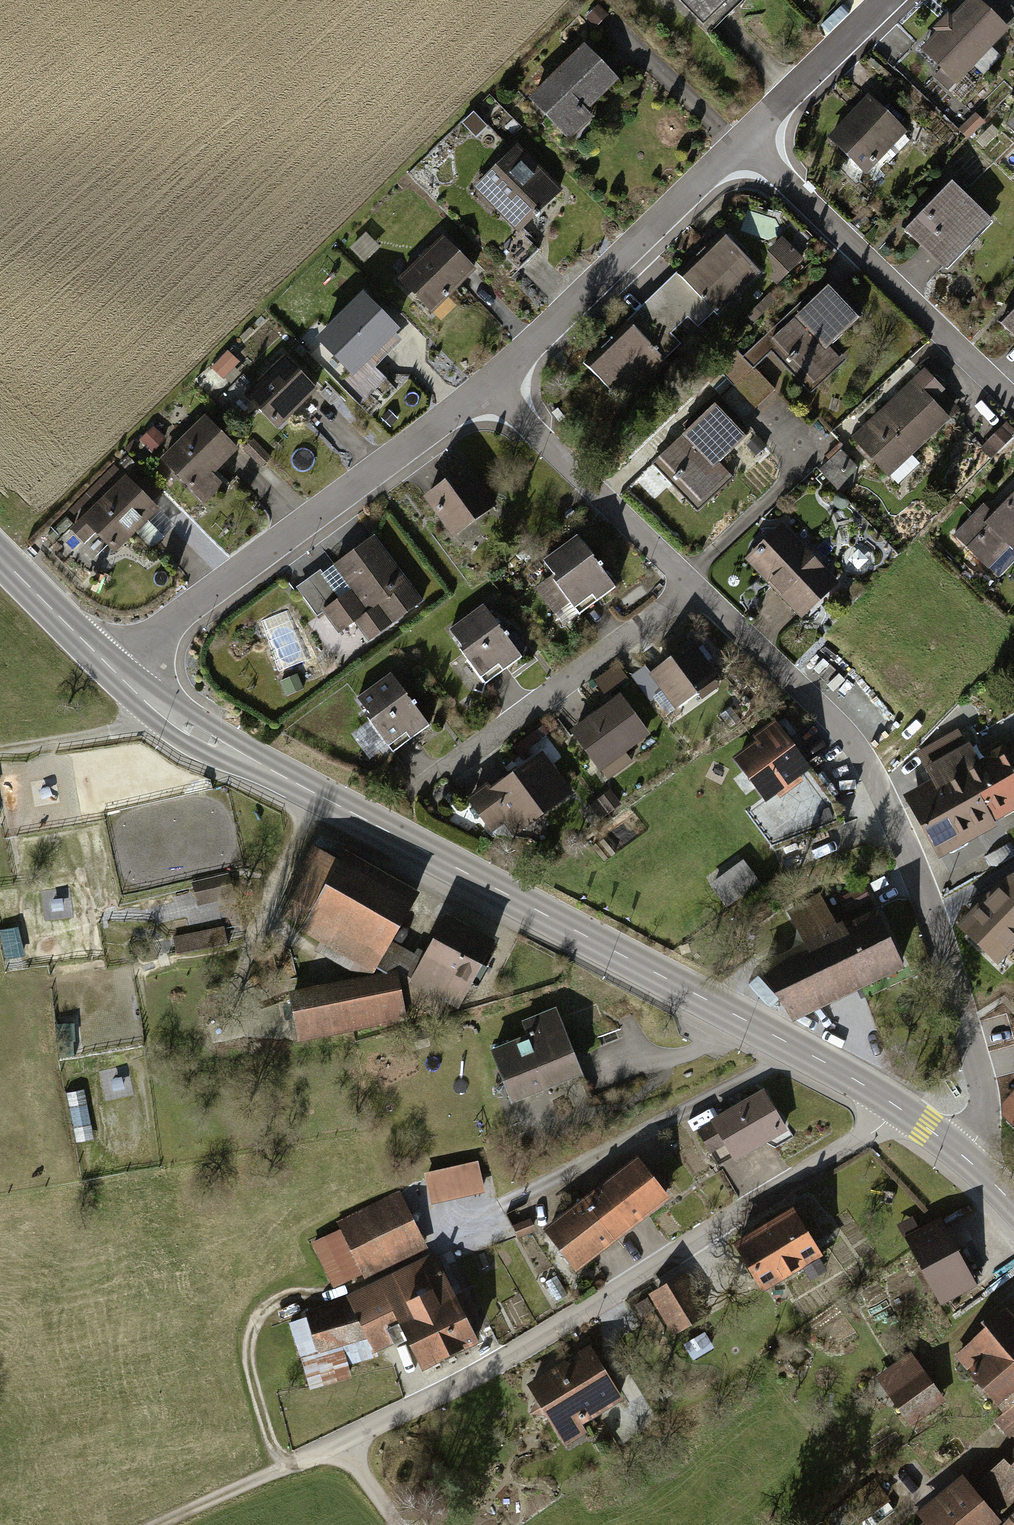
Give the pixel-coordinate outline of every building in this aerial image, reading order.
[(702,24),(728,0),(679,0),(702,24)] [(966,92),(1013,43),(1013,17),(997,0),(979,0),(927,53),(966,92)] [(597,50),(541,100),(574,136),(630,86),(597,50)] [(887,169),(918,133),(880,100),(849,136),(887,169)] [(535,155),(496,186),(535,234),(574,203),(535,155)] [(961,190),(926,231),(976,275),(1012,234),(961,190)] [(451,232),(410,272),(448,311),(489,271),(451,232)] [(784,277),(807,257),(786,234),(763,255),(784,277)] [(732,238),(690,274),(726,316),(769,280),(732,238)] [(841,289),(783,344),(812,374),(870,319),(841,289)] [(374,296),(334,334),(373,374),(413,336),(374,296)] [(643,322),(605,360),(645,400),(683,361),(643,322)] [(286,355),(244,393),(278,430),(320,392),(286,355)] [(731,391),(754,413),(780,388),(757,365),(731,391)] [(918,387),(872,434),(909,470),(955,423),(918,387)] [(728,393),(720,402),(742,422),(750,412),(728,393)] [(726,411),(667,461),(701,501),(760,451),(726,411)] [(205,415),(159,459),(203,505),(224,486),(214,475),(239,451),(205,415)] [(848,459),(828,461),(831,482),(851,480),(848,459)] [(115,556),(160,512),(114,464),(68,509),(79,521),(69,530),(83,544),(93,534),(115,556)] [(468,466),(423,498),(453,540),(498,507),(468,466)] [(975,528),(1013,561),(1013,483),(975,528)] [(793,528),(763,559),(824,618),(854,587),(793,528)] [(320,570),(298,587),(319,615),(325,611),(341,633),(356,622),(371,642),(424,603),(374,536),(323,575),(320,570)] [(554,575),(535,589),(561,625),(615,586),(579,536),(544,561),(554,575)] [(485,605),(449,631),(485,681),(521,655),(485,605)] [(692,640),(653,668),(677,702),(716,674),(692,640)] [(394,675),(362,699),(397,747),(429,724),(394,675)] [(619,695),(575,726),(601,763),(646,732),(619,695)] [(778,729),(738,759),(765,796),(745,811),(773,850),(845,824),(836,800),(808,764),(805,766),(778,729)] [(911,805),(935,848),(1013,804),(1013,747),(976,768),(965,748),(929,768),(940,788),(911,805)] [(544,752),(474,803),(492,826),(506,816),(515,829),(571,788),(544,752)] [(283,914),(376,968),(418,895),(348,855),(343,864),(320,851),(283,914)] [(757,880),(744,864),(713,887),(725,904),(757,880)] [(963,929),(996,962),(1013,943),(1013,879),(1004,884),(963,929)] [(844,896),(852,910),(874,899),(867,885),(844,896)] [(761,971),(790,1015),(901,962),(876,909),(835,928),(821,897),(789,913),(808,947),(761,971)] [(449,916),(412,982),(460,1008),(496,942),(449,916)] [(180,953),(231,946),(228,925),(177,933),(180,953)] [(395,973),(293,993),(302,1040),(405,1020),(395,973)] [(565,1017),(502,1039),(524,1102),(587,1081),(565,1017)] [(770,1088),(707,1127),(735,1172),(798,1133),(770,1088)] [(1005,1112),(1013,1121),(1013,1102),(1005,1112)] [(648,1161),(557,1230),(587,1269),(678,1200),(648,1161)] [(474,1165),(420,1176),(425,1207),(482,1194),(474,1165)] [(413,1201),(322,1244),(347,1296),(438,1253),(413,1201)] [(785,1219),(731,1249),(756,1292),(809,1261),(785,1219)] [(938,1225),(908,1241),(943,1306),(973,1290),(938,1225)] [(431,1260),(343,1305),(364,1346),(398,1329),(417,1366),(471,1338),(431,1260)] [(670,1284),(645,1297),(666,1338),(692,1324),(670,1284)] [(364,1346),(343,1305),(303,1314),(313,1356),(364,1346)] [(958,1355),(1007,1412),(997,1420),(1011,1436),(1013,1433),(1013,1325),(1005,1315),(958,1355)] [(911,1356),(873,1380),(909,1434),(947,1409),(911,1356)] [(528,1387),(551,1437),(612,1408),(589,1358),(528,1387)] [(979,1490),(1011,1519),(1005,1524),(1013,1524),(1013,1458),(979,1490)] [(972,1491),(930,1524),(987,1524),(995,1519),(972,1491)]
